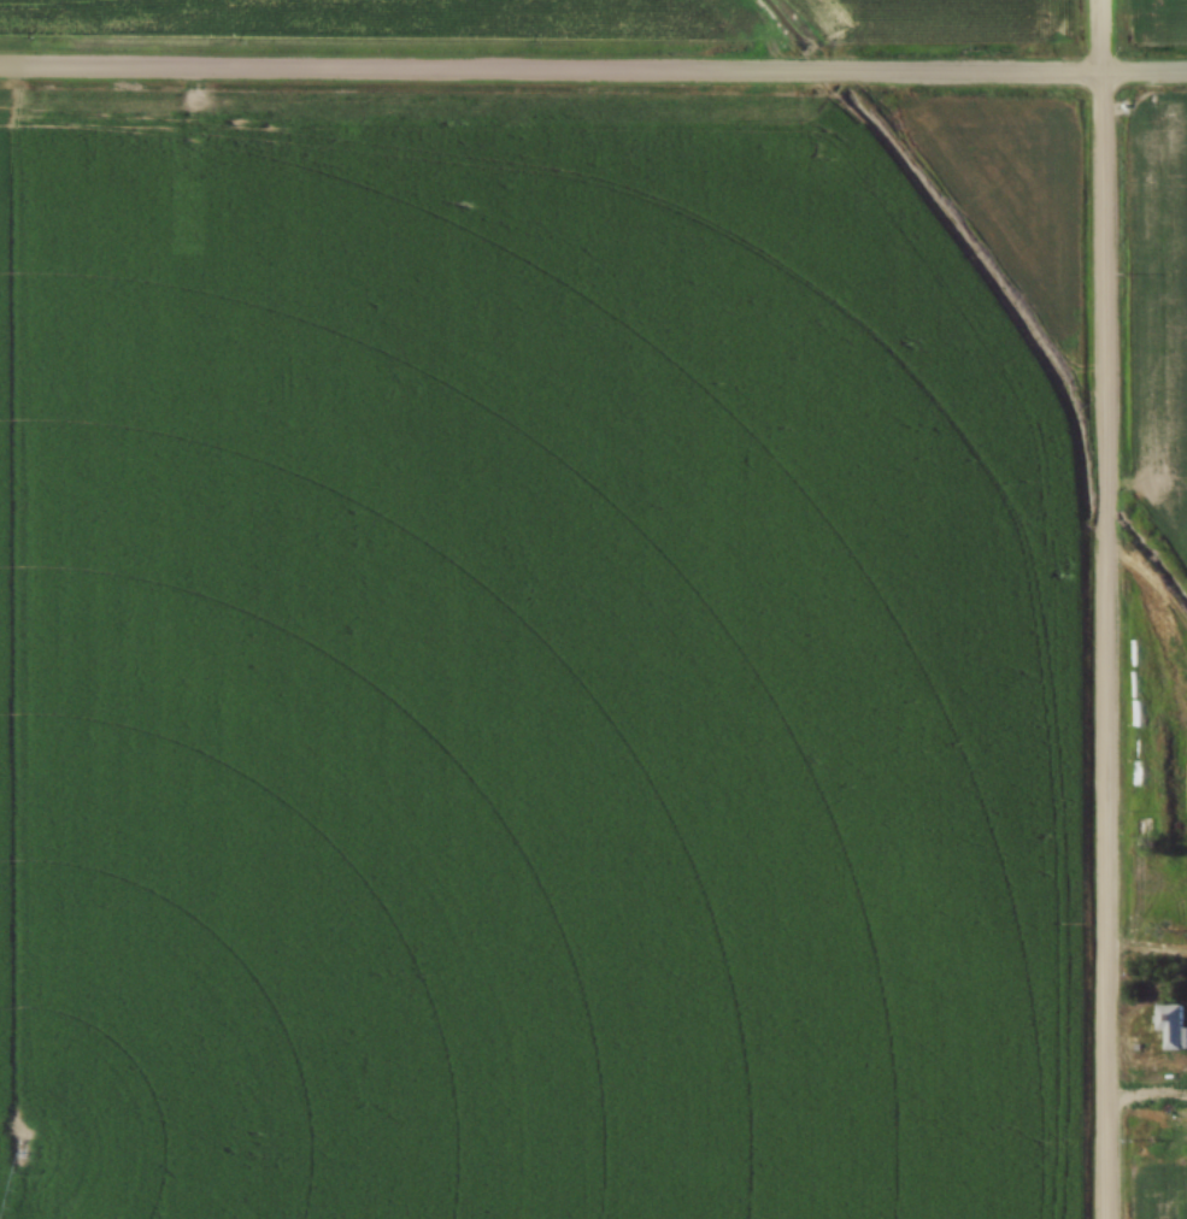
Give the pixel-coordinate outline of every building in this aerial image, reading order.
[(1157,1007),(1157,1031),(1165,1031),(1165,1050),(1181,1050),(1181,1006),(1157,1007)]
